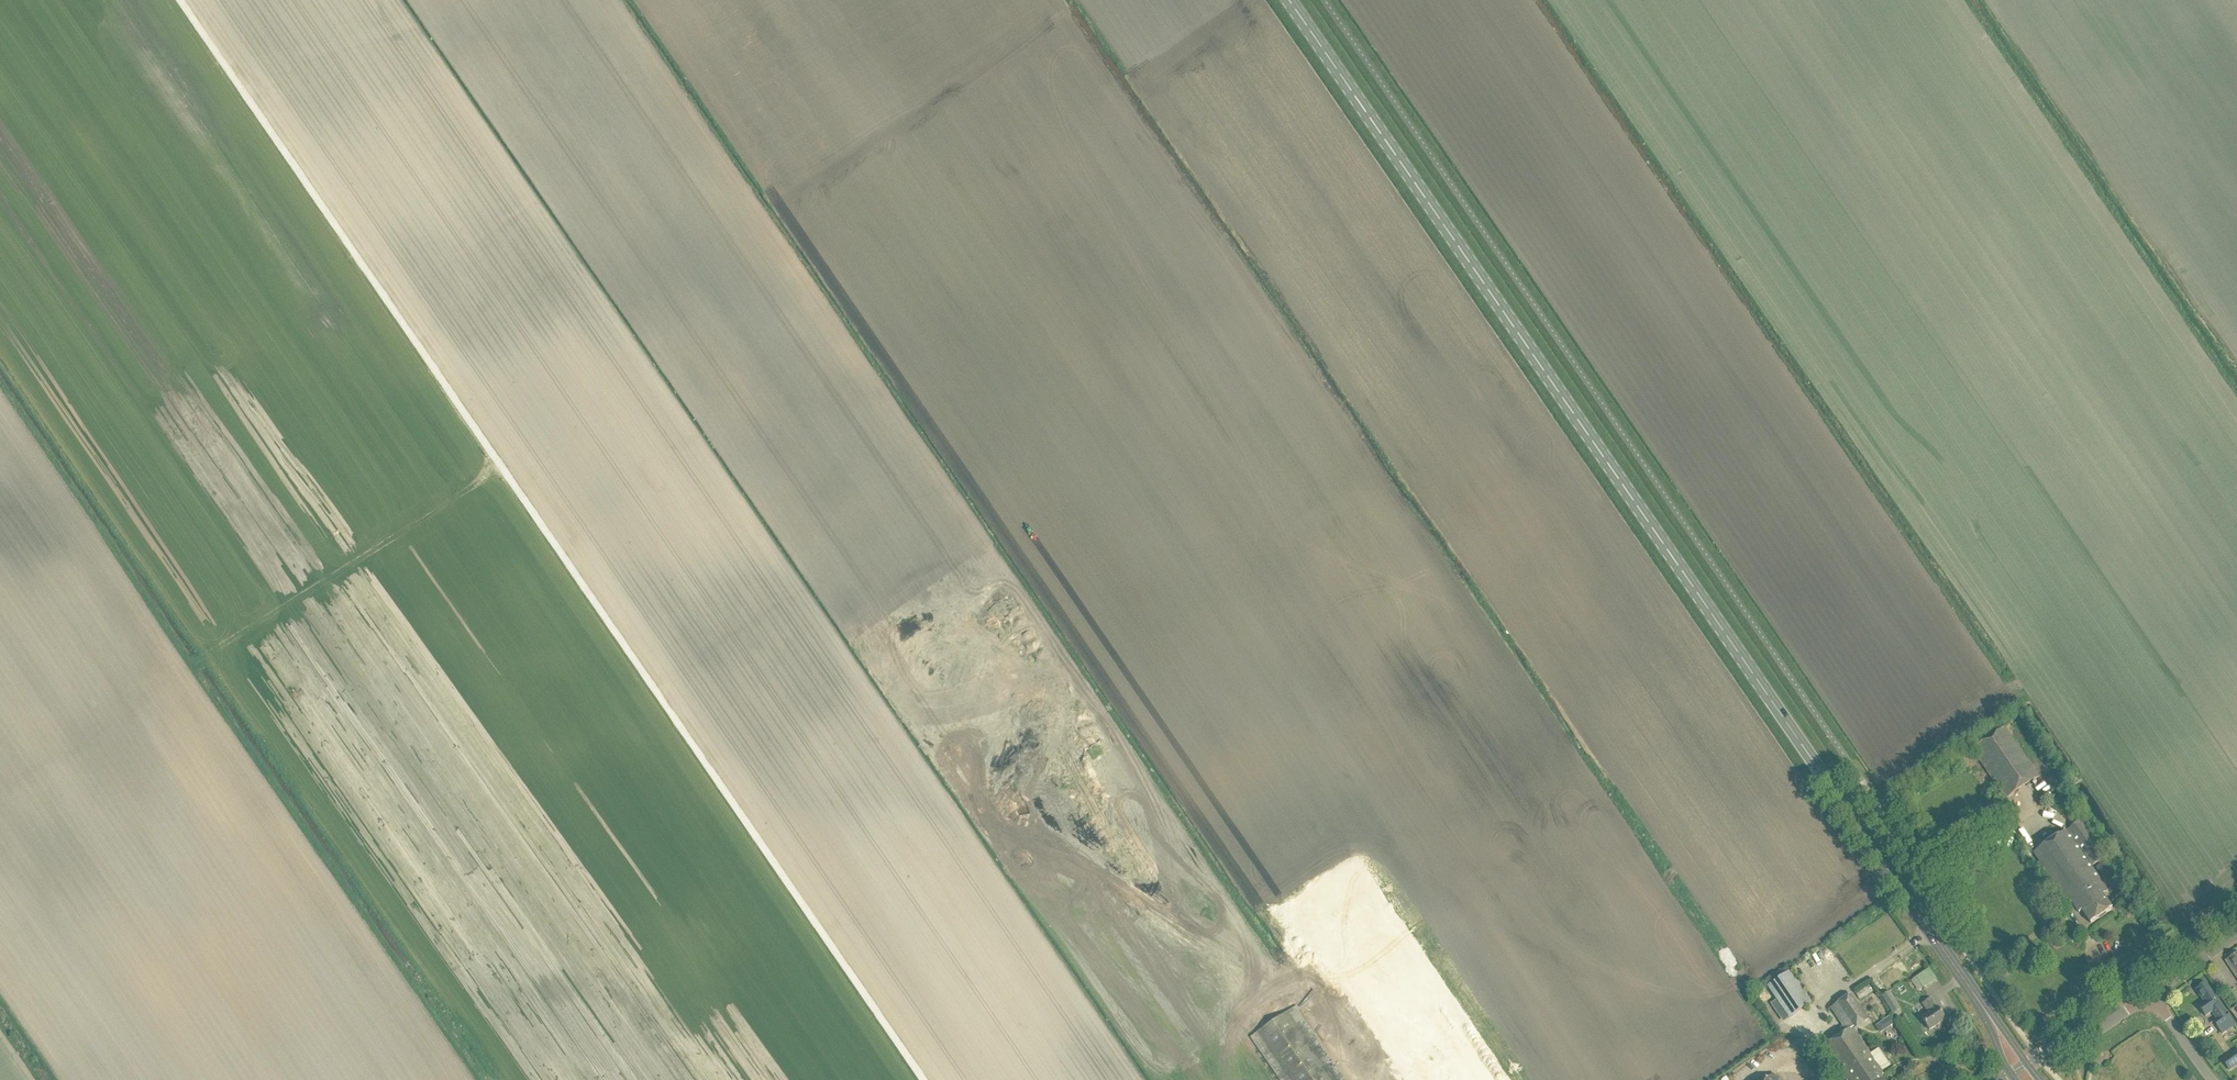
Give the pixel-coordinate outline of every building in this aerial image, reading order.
[(1973,752),(2006,801),(2039,778),(2005,730),(1973,752)] [(2067,830),(2091,867),(2102,860),(2097,852),(2098,851),(2080,822),(2067,830)] [(2070,906),(2072,904),(2079,914),(2083,912),(2091,925),(2113,910),(2103,896),(2108,893),(2066,833),(2034,856),(2064,899),(2065,898),(2070,906)] [(1487,1065),(1493,1061),(1355,861),(1300,899),(1313,917),(1302,925),(1408,1079),(1497,1079),(1487,1065)] [(2226,962),(2236,979),(2236,954),(2226,962)] [(1911,975),(1919,986),(1933,977),(1925,966),(1911,975)] [(1812,1004),(1790,972),(1767,988),(1789,1019),(1812,1004)] [(1307,978),(1302,982),(1307,989),(1312,985),(1307,978)] [(2214,1023),(2219,1030),(2231,1021),(2206,985),(2196,992),(2204,1004),(2199,1008),(2206,1018),(2212,1013),(2217,1020),(2214,1023)] [(1825,1049),(1846,1079),(1884,1079),(1880,1075),(1882,1073),(1877,1065),(1853,1030),(1867,1021),(1851,998),(1838,1007),(1853,1030),(1825,1049)] [(1922,1020),(1930,1032),(1946,1021),(1931,1000),(1923,1006),(1929,1015),(1922,1020)] [(1886,1007),(1892,1017),(1900,1013),(1894,1002),(1886,1007)] [(1252,1040),(1279,1079),(1344,1079),(1296,1010),(1252,1040)] [(1885,1020),(1890,1027),(1895,1024),(1890,1017),(1885,1020)] [(2229,1071),(2236,1065),(2236,1051),(2222,1062),(2229,1071)]
